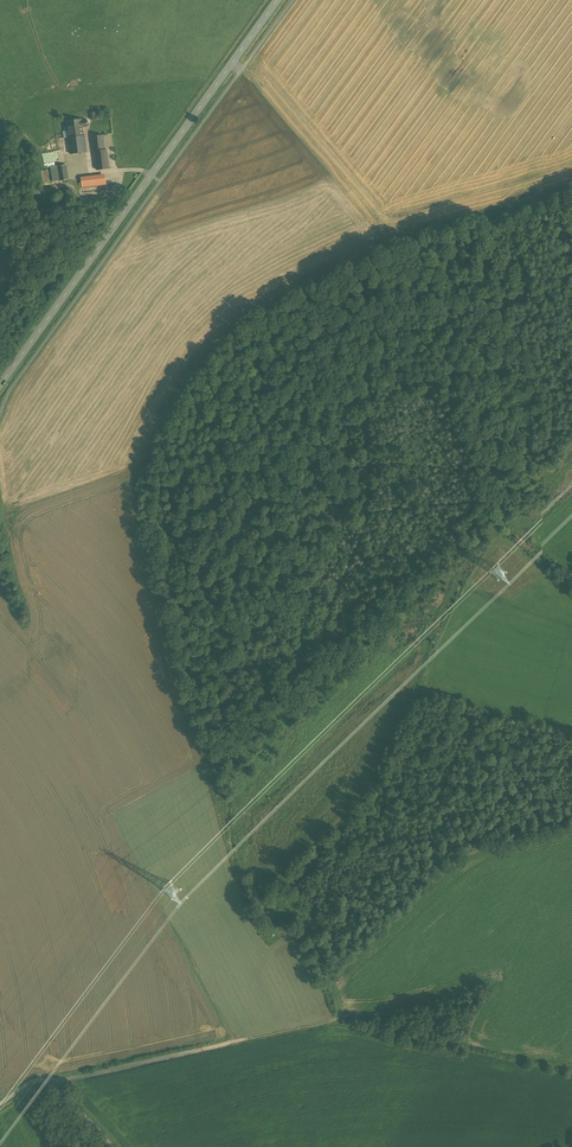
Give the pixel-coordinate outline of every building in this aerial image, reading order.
[(67,120),(69,137),(83,135),(82,127),(86,127),(85,120),(81,120),(81,118),(67,120)] [(69,137),(68,137),(70,154),(86,152),(84,135),(83,135),(69,137)] [(95,151),(97,170),(108,169),(106,149),(104,149),(102,135),(92,136),(94,151),(95,151)] [(66,165),(51,167),(54,181),(68,179),(66,165)] [(47,170),(38,171),(39,184),(49,183),(47,170)] [(81,178),(82,187),(106,184),(105,175),(81,178)]
